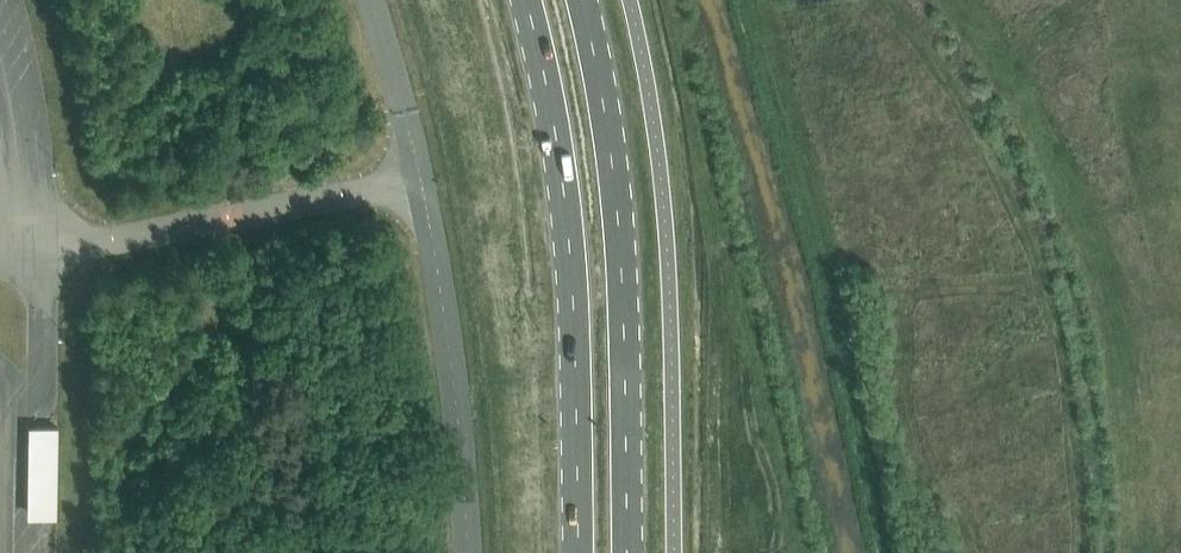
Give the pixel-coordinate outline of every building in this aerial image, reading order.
[(27,525),(57,525),(58,435),(28,434),(27,525)]
